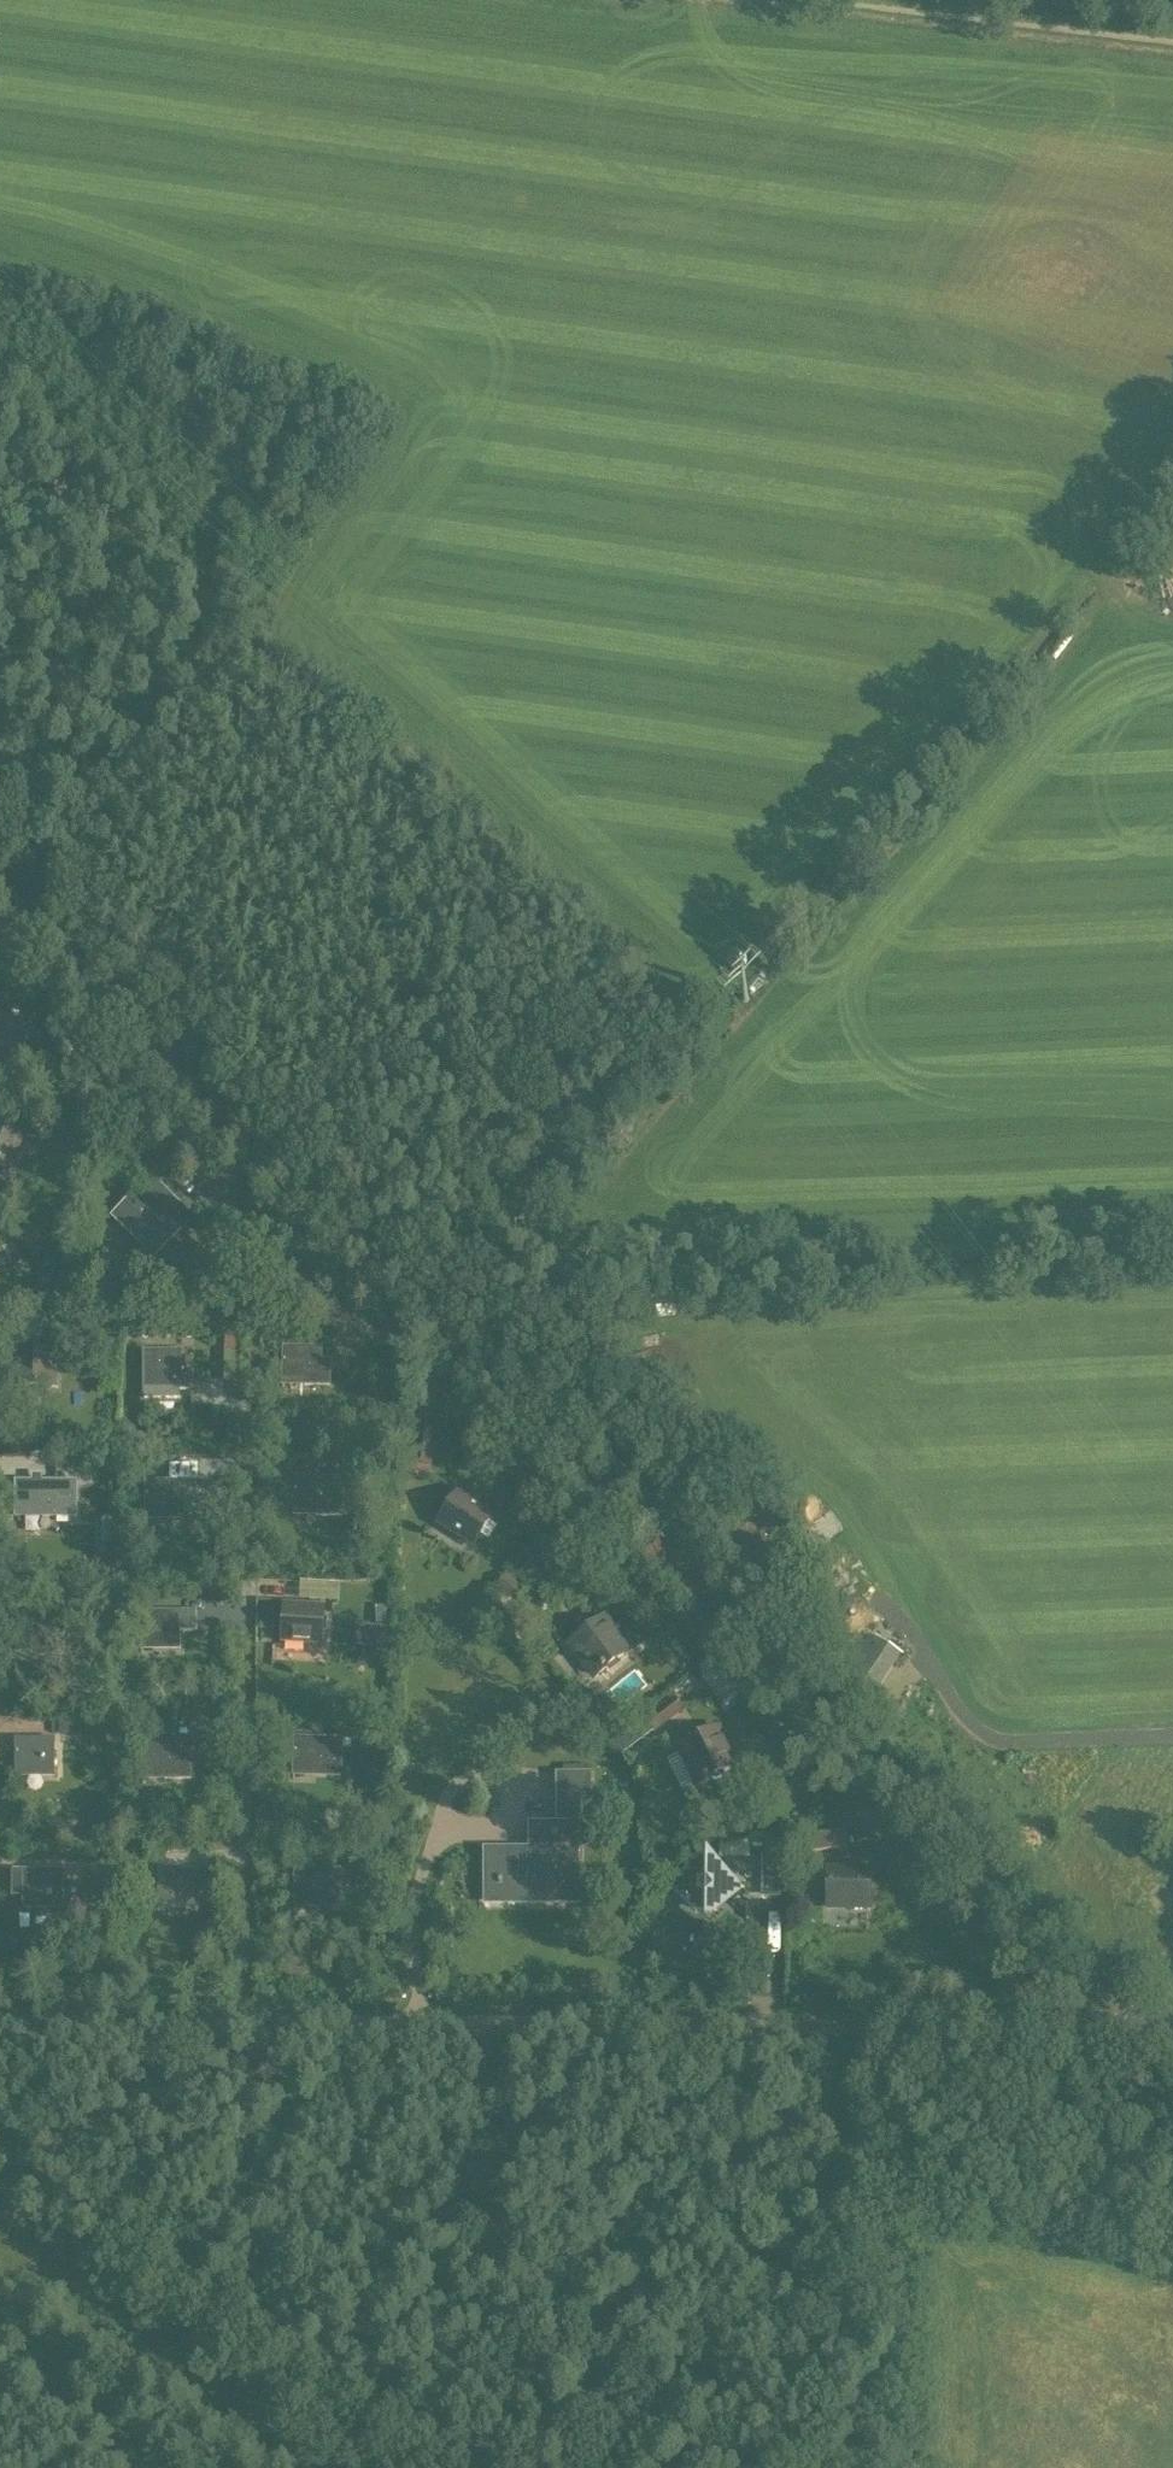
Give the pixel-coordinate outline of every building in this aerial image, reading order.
[(132,1177),(140,1185),(111,1215),(154,1258),(195,1217),(154,1176),(159,1171),(150,1161),(132,1177)] [(227,1382),(241,1383),(243,1337),(228,1337),(227,1382)] [(331,1360),(322,1360),(323,1346),(283,1345),(282,1384),(331,1386),(331,1360)] [(58,1389),(57,1349),(11,1350),(11,1389),(58,1389)] [(195,1390),(194,1375),(183,1376),(182,1351),(142,1351),(143,1397),(179,1397),(179,1390),(195,1390)] [(293,1476),(292,1515),(331,1517),(332,1477),(293,1476)] [(16,1481),(17,1517),(77,1517),(77,1481),(16,1481)] [(145,1482),(145,1516),(146,1516),(146,1513),(170,1513),(170,1516),(184,1516),(184,1500),(198,1500),(198,1481),(184,1481),(184,1482),(170,1482),(145,1482)] [(458,1489),(435,1525),(474,1550),(497,1514),(458,1489)] [(114,1528),(102,1527),(101,1543),(114,1544),(114,1528)] [(495,1585),(496,1587),(489,1594),(504,1610),(513,1600),(510,1597),(521,1587),(507,1573),(495,1585)] [(49,1594),(50,1608),(67,1608),(67,1594),(49,1594)] [(279,1643),(323,1646),(325,1605),(281,1602),(279,1643)] [(139,1610),(140,1650),(180,1650),(180,1610),(139,1610)] [(633,1648),(605,1613),(560,1645),(592,1681),(633,1648)] [(832,1688),(863,1708),(896,1659),(865,1640),(832,1688)] [(685,1709),(674,1696),(644,1718),(655,1732),(685,1709)] [(59,1719),(59,1735),(77,1735),(77,1720),(59,1719)] [(719,1725),(673,1748),(693,1789),(737,1767),(719,1725)] [(292,1737),(291,1776),(341,1778),(343,1738),(292,1737)] [(55,1738),(14,1738),(14,1778),(55,1777),(55,1738)] [(191,1753),(181,1753),(181,1740),(140,1740),(141,1781),(182,1780),(191,1780),(191,1753)] [(527,1848),(482,1848),(483,1905),(579,1904),(579,1826),(593,1826),(591,1772),(556,1772),(555,1822),(527,1822),(527,1848)] [(846,1830),(806,1836),(808,1852),(848,1847),(846,1830)] [(781,1850),(763,1850),(763,1897),(781,1897),(781,1850)] [(142,1857),(142,1873),(155,1873),(154,1857),(142,1857)] [(696,1898),(706,1908),(720,1894),(726,1900),(737,1889),(706,1858),(675,1889),(690,1904),(696,1898)] [(826,1867),(826,1911),(871,1911),(871,1867),(826,1867)] [(62,1870),(22,1869),(22,1909),(62,1909),(62,1870)] [(292,1870),(292,1909),(333,1909),(333,1869),(292,1870)] [(156,1870),(156,1910),(197,1910),(197,1870),(156,1870)]
